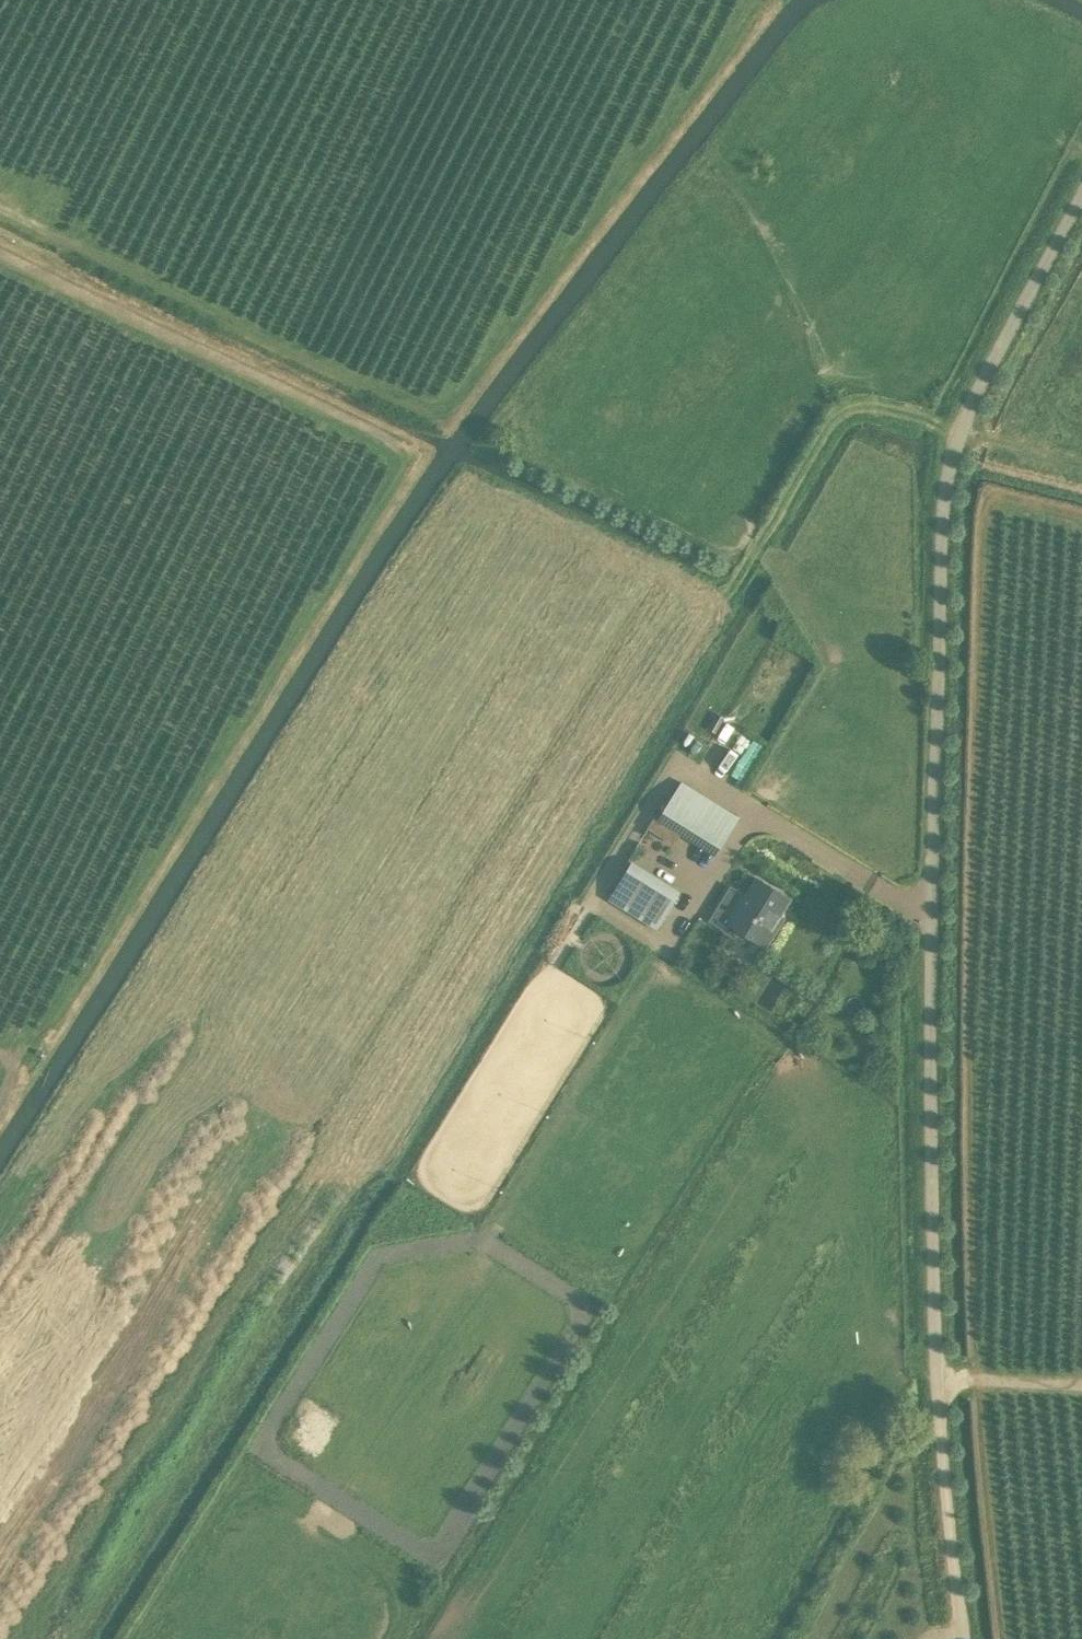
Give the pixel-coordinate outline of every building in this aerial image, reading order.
[(55,212),(60,196),(49,192),(43,208),(55,212)] [(714,853),(736,818),(680,783),(658,819),(714,853)] [(630,866),(608,901),(654,930),(677,894),(630,866)] [(788,899),(755,879),(745,896),(730,887),(710,920),(732,934),(734,930),(763,948),(781,919),(777,916),(788,899)]
